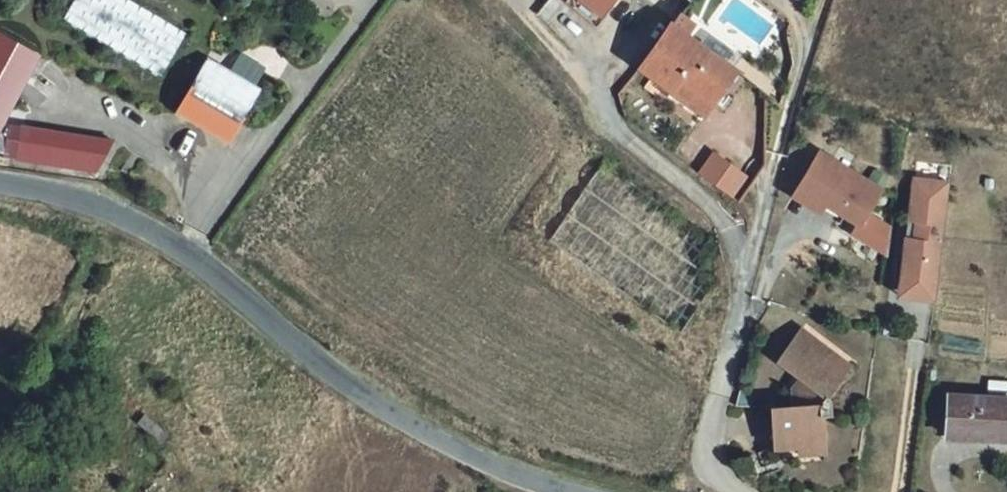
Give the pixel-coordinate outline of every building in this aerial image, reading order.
[(184,34),(127,0),(76,0),(65,19),(160,75),(184,34)] [(605,26),(625,0),(572,0),(605,26)] [(711,112),(734,82),(674,34),(639,79),(654,90),(665,76),(711,112)] [(29,52),(0,35),(0,60),(18,71),(29,52)] [(238,53),(229,69),(207,57),(173,115),(229,148),(262,90),(254,86),(265,68),(238,53)] [(18,71),(0,60),(0,101),(18,71)] [(94,173),(114,141),(9,123),(4,157),(94,173)] [(881,187),(818,154),(798,190),(794,199),(821,213),(826,204),(861,223),(854,236),(887,255),(890,228),(866,214),(881,187)] [(711,159),(696,179),(728,203),(743,183),(711,159)] [(949,179),(913,174),(901,272),(899,292),(935,296),(937,276),(949,179)] [(772,432),(773,452),(799,451),(800,459),(820,458),(820,456),(825,455),(823,418),(832,417),(831,401),(854,364),(811,337),(807,343),(794,335),(780,358),(784,361),(779,368),(788,374),(792,377),(789,383),(796,387),(792,393),(793,408),(770,410),(772,432)] [(949,394),(946,433),(976,435),(975,442),(1006,445),(1006,399),(949,394)]
